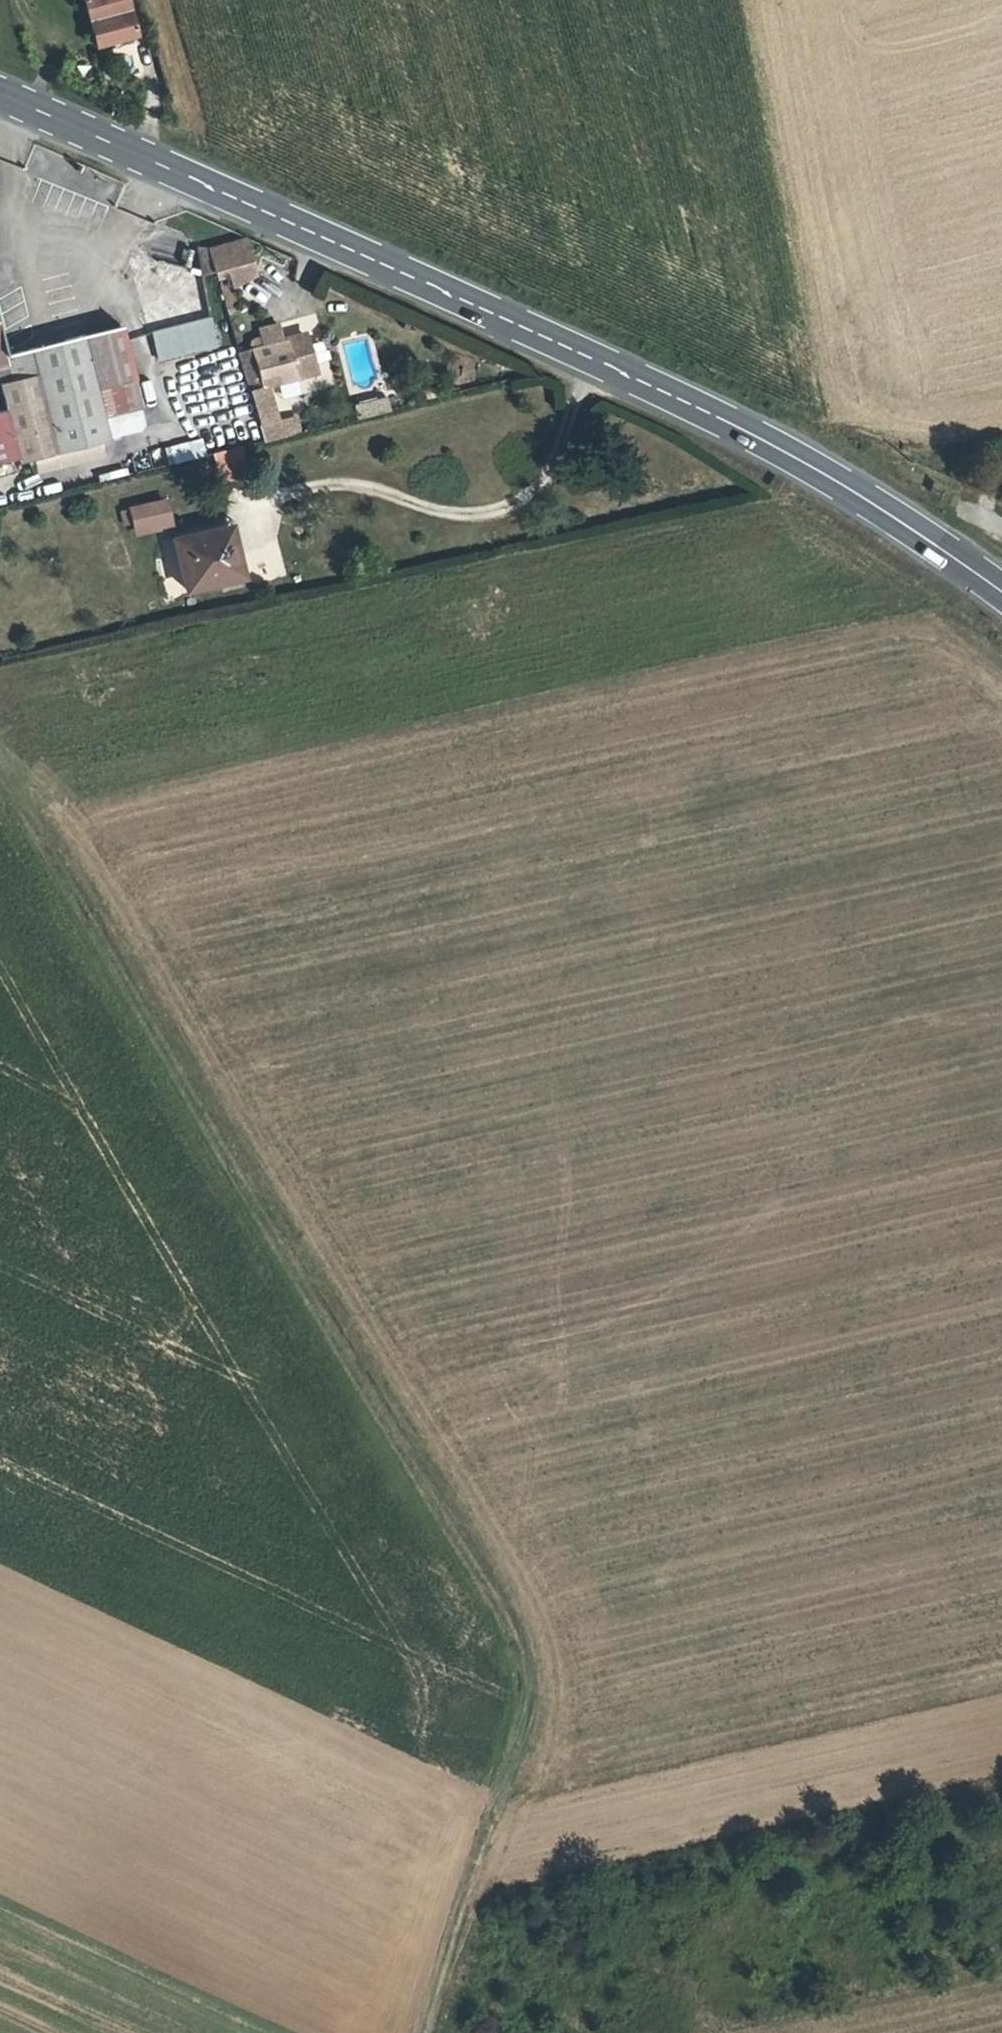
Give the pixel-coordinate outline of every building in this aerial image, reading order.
[(94,40),(133,30),(125,0),(84,0),(94,40)] [(240,236),(204,242),(210,267),(214,278),(248,269),(246,260),(240,236)] [(160,289),(167,264),(146,257),(138,282),(160,289)] [(289,419),(269,423),(260,389),(305,379),(295,339),(279,343),(275,325),(256,328),(260,347),(236,352),(257,442),(292,433),(289,419)] [(214,328),(156,341),(162,366),(220,353),(214,328)] [(10,383),(27,464),(80,454),(105,449),(115,447),(109,424),(144,416),(122,335),(7,360),(0,333),(0,385),(10,383)] [(305,379),(310,378),(300,338),(295,339),(305,379)] [(376,399),(365,401),(369,414),(379,412),(376,399)] [(369,414),(365,401),(344,407),(348,420),(369,414)] [(169,466),(204,454),(198,437),(163,448),(169,466)] [(108,460),(105,449),(80,454),(82,465),(108,460)] [(217,471),(235,466),(230,449),(213,454),(217,471)] [(155,503),(120,512),(126,532),(160,523),(155,503)] [(212,530),(165,542),(178,594),(225,582),(212,530)]
